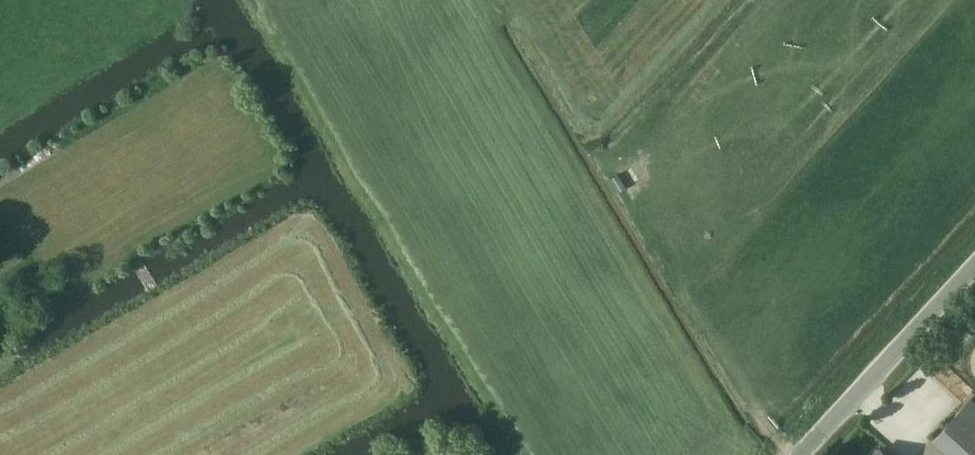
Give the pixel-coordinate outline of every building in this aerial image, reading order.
[(971,398),(933,439),(950,454),(974,454),(974,402),(971,398)]
